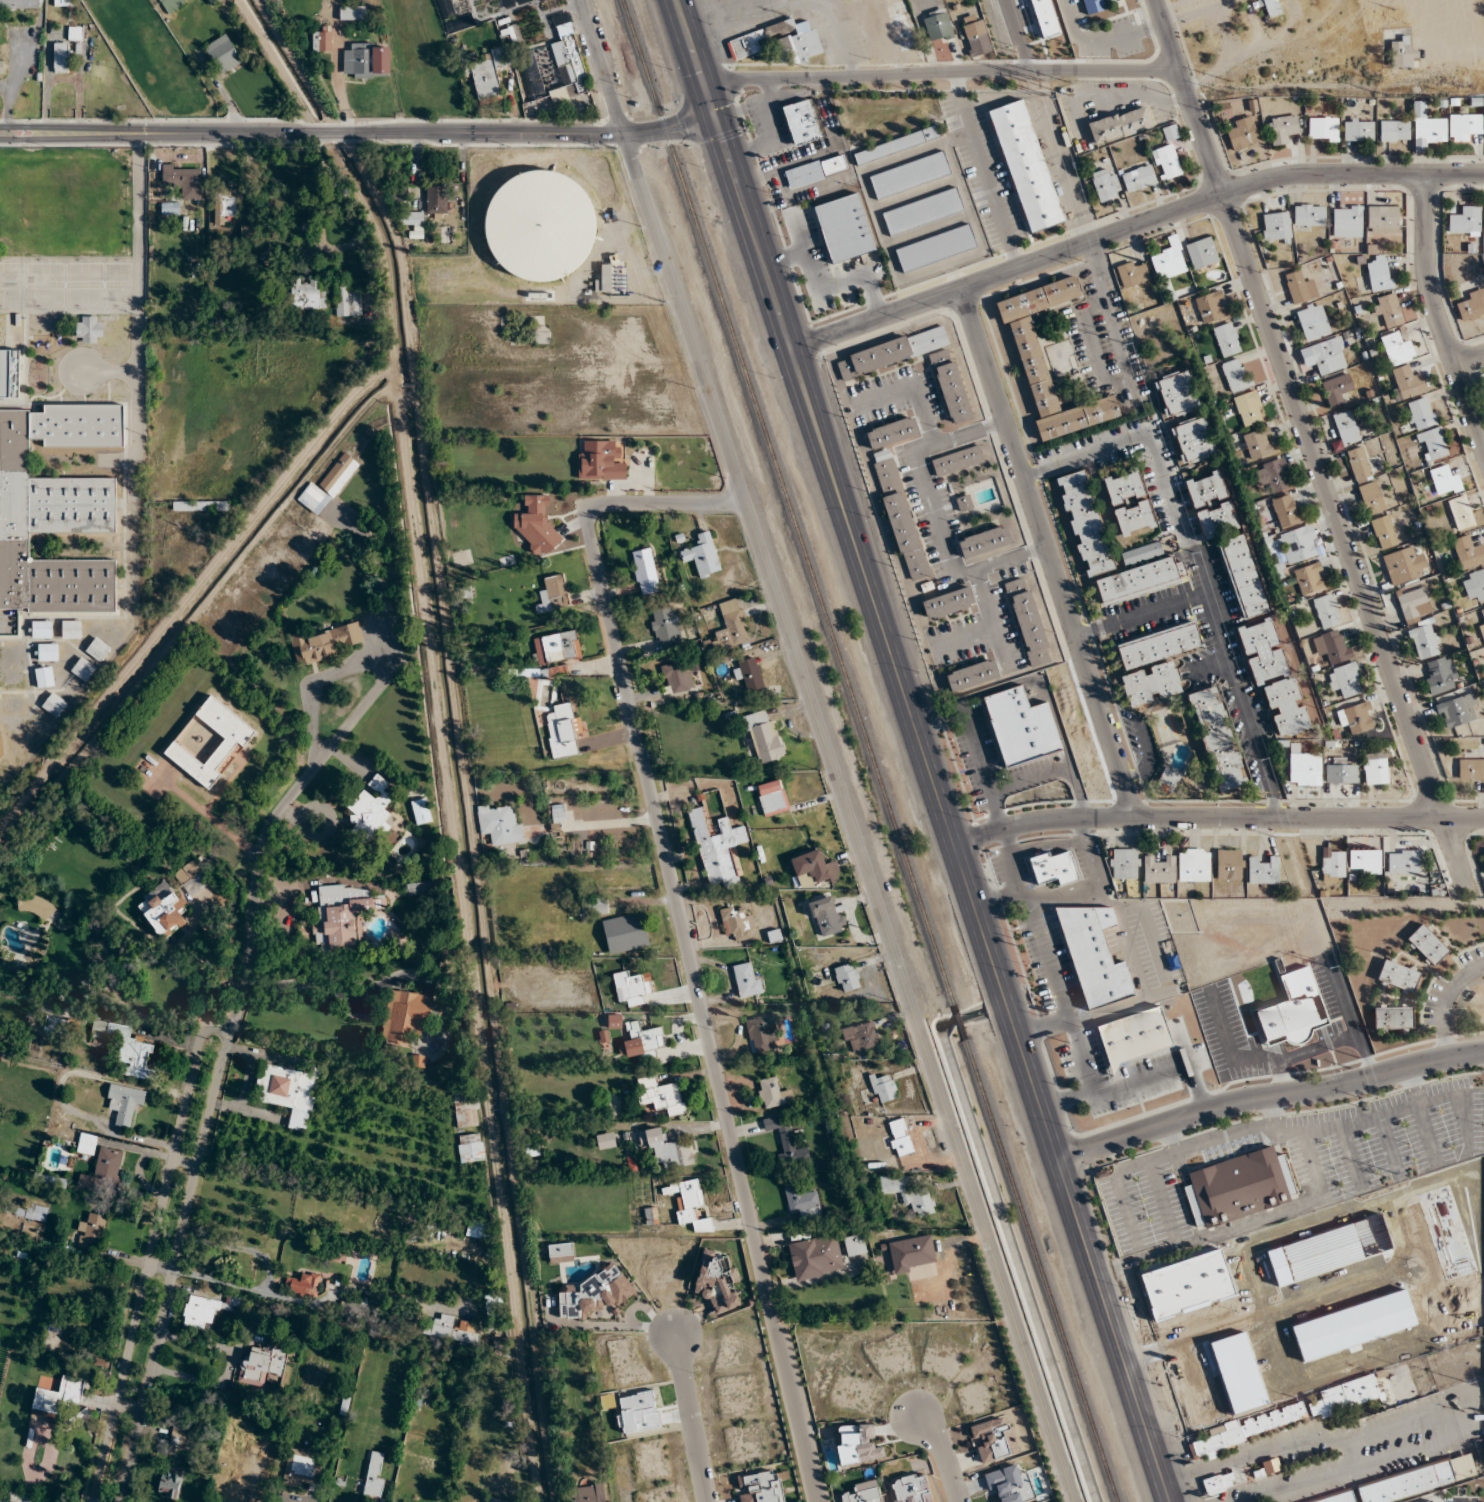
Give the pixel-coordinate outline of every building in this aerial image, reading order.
[(40,10),(40,0),(0,0),(0,10),(40,10)] [(186,3),(184,0),(158,0),(167,14),(186,3)] [(455,16),(450,0),(436,0),(442,20),(455,16)] [(1085,15),(1106,10),(1104,2),(1111,0),(1081,0),(1085,15)] [(368,6),(340,6),(340,20),(368,20),(368,6)] [(922,15),(930,43),(953,36),(946,8),(922,15)] [(916,50),(906,11),(890,15),(900,54),(916,50)] [(475,23),(471,13),(445,24),(449,34),(475,23)] [(961,22),(972,57),(992,51),(981,16),(961,22)] [(823,53),(815,28),(810,30),(808,21),(794,25),(797,34),(774,42),(782,66),(823,53)] [(552,43),(562,85),(574,82),(577,93),(587,91),(571,22),(557,26),(560,41),(552,43)] [(82,39),(82,27),(69,27),(69,39),(82,39)] [(478,101),(501,96),(495,67),(513,63),(511,51),(523,49),(519,28),(509,30),(513,46),(484,52),(485,57),(461,62),(464,73),(472,71),(478,101)] [(757,40),(766,37),(763,28),(728,42),(736,60),(761,50),(757,40)] [(313,52),(331,52),(331,31),(313,31),(313,52)] [(242,61),(225,35),(204,48),(221,75),(242,61)] [(53,73),(69,73),(69,42),(53,42),(53,73)] [(1391,67),(1413,67),(1413,42),(1391,42),(1391,67)] [(344,78),(389,77),(389,45),(343,46),(344,78)] [(528,101),(546,96),(534,49),(516,54),(528,101)] [(792,145),(820,139),(810,99),(783,106),(792,145)] [(1024,99),(989,110),(1028,234),(1063,223),(1024,99)] [(1413,153),(1424,152),(1424,143),(1446,142),(1446,119),(1425,119),(1425,102),(1413,102),(1413,153)] [(1152,129),(1147,107),(1087,121),(1093,144),(1152,129)] [(1482,114),(1449,114),(1449,141),(1471,141),(1471,132),(1482,132),(1482,114)] [(1226,128),(1234,151),(1261,142),(1252,116),(1233,122),(1234,125),(1226,128)] [(1270,118),(1271,145),(1290,144),(1290,133),(1298,133),(1298,117),(1270,118)] [(1338,118),(1309,118),(1309,141),(1338,141),(1338,118)] [(1344,141),(1374,141),(1374,119),(1344,119),(1344,141)] [(1380,141),(1410,141),(1410,121),(1380,121),(1380,141)] [(941,138),(937,126),(853,152),(857,164),(941,138)] [(1150,152),(1163,181),(1183,172),(1170,143),(1150,152)] [(868,174),(875,199),(951,176),(944,151),(868,174)] [(847,172),(842,154),(783,170),(788,187),(847,172)] [(1121,175),(1128,193),(1157,183),(1150,164),(1121,175)] [(181,199),(201,199),(200,165),(162,166),(162,188),(181,188),(181,199)] [(1090,174),(1100,203),(1122,196),(1113,167),(1090,174)] [(515,173),(496,219),(496,225),(494,228),(494,265),(525,278),(577,278),(592,242),(592,189),(554,173),(515,173)] [(426,186),(426,215),(448,215),(448,186),(426,186)] [(242,188),(214,188),(214,224),(231,224),(231,215),(242,215),(242,188)] [(881,210),(888,234),(964,213),(957,189),(881,210)] [(875,251),(859,192),(813,205),(830,264),(875,251)] [(180,215),(180,203),(161,203),(161,215),(180,215)] [(1325,225),(1325,204),(1294,204),(1294,225),(1325,225)] [(1362,206),(1333,206),(1333,238),(1362,238),(1362,206)] [(1367,233),(1399,233),(1399,206),(1367,206),(1367,233)] [(1449,216),(1449,236),(1480,236),(1480,206),(1459,206),(1459,216),(1449,216)] [(423,212),(399,212),(399,226),(410,226),(410,238),(423,238),(423,212)] [(1264,245),(1291,243),(1290,213),(1262,214),(1264,245)] [(977,250),(970,225),(894,247),(901,272),(977,250)] [(1188,272),(1178,234),(1167,237),(1170,248),(1150,254),(1157,280),(1188,272)] [(1220,261),(1209,236),(1184,247),(1195,272),(1220,261)] [(1369,290),(1392,290),(1392,256),(1369,256),(1369,290)] [(1135,268),(1133,261),(1115,267),(1122,289),(1150,280),(1145,265),(1135,268)] [(610,291),(610,265),(601,265),(601,281),(596,281),(596,291),(610,291)] [(1318,297),(1311,277),(1303,280),(1299,270),(1284,276),(1294,306),(1318,297)] [(994,300),(1001,325),(1010,322),(1037,419),(1035,420),(1041,441),(1123,417),(1117,394),(1059,411),(1031,311),(1082,297),(1076,277),(994,300)] [(324,279),(291,279),(291,310),(324,310),(324,279)] [(335,280),(335,316),(360,316),(360,290),(351,290),(351,280),(335,280)] [(1203,324),(1228,315),(1220,290),(1195,299),(1203,324)] [(1483,316),(1483,290),(1456,299),(1463,322),(1483,316)] [(1382,329),(1404,323),(1395,293),(1373,299),(1382,329)] [(1325,334),(1315,304),(1295,311),(1306,341),(1325,334)] [(102,317),(76,317),(76,343),(102,343),(102,317)] [(1212,328),(1223,358),(1242,351),(1231,321),(1212,328)] [(949,347),(943,326),(835,357),(841,378),(949,347)] [(1415,357),(1409,339),(1401,342),(1397,332),(1380,338),(1390,366),(1415,357)] [(1350,367),(1341,335),(1295,349),(1298,362),(1311,358),(1316,376),(1350,367)] [(929,354),(951,424),(972,418),(951,348),(929,354)] [(9,397),(10,350),(0,350),(0,397),(9,397)] [(1220,364),(1231,394),(1253,386),(1242,357),(1220,364)] [(1393,369),(1399,399),(1427,393),(1423,371),(1411,374),(1409,365),(1393,369)] [(1199,409),(1187,369),(1153,378),(1164,419),(1199,409)] [(1354,390),(1348,373),(1321,383),(1329,408),(1347,402),(1344,393),(1354,390)] [(1243,427),(1266,420),(1256,390),(1233,398),(1243,427)] [(1411,430),(1436,426),(1431,398),(1406,402),(1411,430)] [(22,609),(0,609),(0,410),(30,410),(29,413),(44,413),(44,404),(123,405),(124,447),(44,447),(44,439),(29,439),(29,479),(114,479),(115,532),(28,532),(28,561),(116,560),(115,612),(28,612),(28,608),(22,608),(22,609)] [(1332,416),(1343,446),(1361,440),(1350,410),(1332,416)] [(862,431),(869,453),(870,453),(909,581),(931,575),(891,446),(919,437),(913,415),(862,431)] [(1216,455),(1203,415),(1170,425),(1182,465),(1216,455)] [(1249,462),(1277,453),(1269,427),(1241,435),(1249,462)] [(1438,427),(1418,436),(1430,462),(1450,453),(1438,427)] [(626,480),(626,460),(616,460),(616,440),(579,441),(579,480),(626,480)] [(931,457),(935,477),(985,465),(980,446),(931,457)] [(1356,484),(1373,479),(1363,446),(1346,452),(1356,484)] [(319,516),(358,462),(344,451),(318,487),(311,482),(297,500),(319,516)] [(1270,485),(1272,493),(1291,489),(1285,459),(1255,465),(1259,487),(1270,485)] [(1430,470),(1437,497),(1463,490),(1458,471),(1449,474),(1447,466),(1430,470)] [(1110,506),(1145,496),(1137,468),(1102,478),(1110,506)] [(1086,469),(1057,477),(1083,578),(1112,570),(1086,469)] [(1227,497),(1217,469),(1183,481),(1193,509),(1227,497)] [(1357,488),(1369,517),(1387,510),(1375,480),(1357,488)] [(1303,521),(1293,493),(1271,501),(1281,529),(1303,521)] [(1447,501),(1458,531),(1476,525),(1465,494),(1447,501)] [(552,496),(525,495),(525,514),(514,514),(514,531),(527,531),(526,550),(551,551),(552,496)] [(956,498),(958,512),(972,510),(970,496),(956,498)] [(1120,537),(1156,528),(1148,500),(1113,509),(1120,537)] [(1239,527),(1230,500),(1195,512),(1204,539),(1239,527)] [(228,502),(173,502),(173,512),(228,512),(228,502)] [(1371,520),(1380,550),(1398,544),(1389,515),(1371,520)] [(1005,524),(957,539),(963,559),(1011,544),(1005,524)] [(1310,524),(1276,536),(1286,566),(1320,554),(1310,524)] [(699,534),(702,545),(680,551),(683,562),(695,559),(700,578),(721,572),(710,531),(699,534)] [(1218,541),(1241,620),(1268,612),(1245,533),(1218,541)] [(1462,572),(1483,564),(1483,548),(1482,542),(1473,545),(1469,534),(1451,541),(1462,572)] [(1121,553),(1124,566),(1164,555),(1160,542),(1121,553)] [(1392,586),(1429,574),(1422,554),(1414,556),(1410,546),(1382,556),(1392,586)] [(640,596),(659,592),(651,548),(631,552),(640,596)] [(1101,605),(1189,582),(1183,561),(1175,563),(1173,557),(1094,578),(1101,605)] [(1301,597),(1328,589),(1319,562),(1293,571),(1301,597)] [(1483,600),(1483,569),(1460,577),(1471,605),(1483,600)] [(543,578),(546,590),(539,591),(542,603),(535,605),(537,614),(570,606),(562,574),(543,578)] [(1028,669),(1050,663),(1028,576),(1006,582),(1028,669)] [(1397,593),(1406,624),(1433,616),(1424,585),(1397,593)] [(921,600),(927,620),(977,606),(971,586),(921,600)] [(1342,622),(1331,593),(1312,601),(1323,630),(1342,622)] [(719,604),(727,630),(710,636),(715,653),(752,641),(738,598),(719,604)] [(674,605),(648,612),(657,649),(683,643),(674,605)] [(1252,685),(1288,676),(1273,618),(1237,627),(1252,685)] [(52,621),(32,621),(32,638),(52,638),(52,621)] [(80,621),(62,621),(62,638),(80,638),(80,621)] [(1115,643),(1122,669),(1202,648),(1195,622),(1115,643)] [(1419,661),(1443,652),(1433,622),(1408,630),(1419,661)] [(365,646),(359,623),(306,637),(305,631),(289,636),(297,663),(365,646)] [(1353,658),(1342,628),(1311,639),(1318,658),(1328,655),(1332,665),(1353,658)] [(576,630),(531,638),(537,666),(581,657),(576,630)] [(101,662),(111,647),(95,637),(85,652),(101,662)] [(58,644),(38,644),(38,661),(58,661),(58,644)] [(3,666),(20,666),(20,646),(3,646),(3,666)] [(85,682),(96,668),(82,656),(71,671),(85,682)] [(749,693),(766,686),(754,656),(731,666),(739,684),(744,682),(749,693)] [(1427,663),(1430,672),(1424,674),(1431,696),(1460,686),(1450,656),(1427,663)] [(1001,677),(994,657),(944,673),(951,693),(1001,677)] [(1130,709),(1182,693),(1172,660),(1120,676),(1130,709)] [(665,692),(692,691),(691,668),(697,668),(696,662),(664,663),(665,692)] [(1341,689),(1344,698),(1364,692),(1355,662),(1326,671),(1332,692),(1341,689)] [(35,668),(37,687),(54,686),(52,667),(35,668)] [(1276,738),(1309,730),(1296,676),(1264,684),(1276,738)] [(982,696),(1002,768),(1062,751),(1048,701),(1028,707),(1022,685),(982,696)] [(1245,785),(1216,685),(1189,694),(1218,793),(1245,785)] [(56,718),(67,703),(52,692),(41,707),(56,718)] [(1480,719),(1473,694),(1436,705),(1443,730),(1480,719)] [(164,754),(207,789),(254,730),(211,695),(164,754)] [(1344,735),(1375,726),(1368,702),(1337,712),(1344,735)] [(580,755),(571,703),(553,706),(555,714),(545,715),(552,759),(580,755)] [(744,736),(752,734),(762,765),(785,758),(770,708),(739,717),(744,736)] [(1290,786),(1321,786),(1321,753),(1299,753),(1299,743),(1290,743),(1290,786)] [(1365,785),(1388,784),(1387,753),(1363,754),(1365,785)] [(1458,759),(1458,782),(1483,782),(1483,759),(1458,759)] [(1326,784),(1357,784),(1357,765),(1326,765),(1326,784)] [(1155,787),(1171,796),(1182,775),(1166,767),(1155,787)] [(346,806),(354,816),(351,818),(372,843),(390,828),(385,821),(391,816),(384,807),(392,800),(383,790),(388,786),(379,774),(365,786),(367,788),(346,806)] [(755,786),(764,817),(789,811),(780,779),(755,786)] [(411,801),(416,825),(431,822),(426,798),(411,801)] [(481,837),(491,835),(492,847),(521,843),(515,802),(477,807),(481,837)] [(550,825),(566,823),(565,804),(548,806),(550,825)] [(687,811),(709,886),(722,883),(725,893),(741,888),(730,848),(749,842),(744,825),(732,829),(728,817),(717,820),(721,834),(711,836),(703,807),(687,811)] [(790,858),(800,888),(839,876),(834,859),(824,863),(820,849),(790,858)] [(1178,881),(1210,881),(1210,849),(1178,849),(1178,881)] [(1322,877),(1345,877),(1345,849),(1322,849),(1322,877)] [(1035,884),(1056,879),(1058,886),(1078,880),(1070,850),(1050,856),(1049,852),(1027,858),(1035,884)] [(1111,879),(1139,879),(1139,850),(1111,850),(1111,879)] [(1241,850),(1216,850),(1216,880),(1241,880),(1241,850)] [(1381,850),(1350,850),(1350,874),(1381,874),(1381,850)] [(1419,850),(1388,850),(1388,873),(1419,873),(1419,850)] [(1144,856),(1144,883),(1175,883),(1175,855),(1164,855),(1164,864),(1154,864),(1154,856),(1144,856)] [(1249,884),(1279,884),(1279,856),(1269,856),(1269,865),(1259,865),(1259,856),(1249,856),(1249,884)] [(190,894),(200,886),(194,878),(202,872),(193,861),(175,874),(190,894)] [(406,884),(406,895),(427,894),(426,883),(406,884)] [(356,910),(385,910),(384,897),(371,897),(371,886),(319,887),(319,923),(314,923),(314,951),(357,951),(356,910)] [(24,891),(16,905),(51,925),(59,911),(24,891)] [(179,912),(186,908),(175,892),(162,901),(158,895),(147,902),(152,910),(145,915),(162,940),(187,924),(179,912)] [(845,930),(835,895),(808,903),(818,938),(845,930)] [(1085,1011),(1135,997),(1126,961),(1113,965),(1103,929),(1118,925),(1111,900),(1059,915),(1085,1011)] [(752,914),(746,915),(744,905),(720,910),(725,937),(734,935),(735,941),(756,937),(752,914)] [(611,925),(615,952),(643,948),(640,927),(629,929),(628,923),(611,925)] [(1406,940),(1433,967),(1449,951),(1423,924),(1406,940)] [(765,991),(753,960),(731,968),(742,1000),(765,991)] [(1377,981),(1414,993),(1420,972),(1384,960),(1377,981)] [(861,987),(854,962),(834,968),(840,993),(861,987)] [(1280,975),(1287,1001),(1255,1010),(1267,1049),(1312,1036),(1310,1029),(1327,1024),(1310,966),(1280,975)] [(649,970),(616,975),(622,1008),(646,1004),(644,994),(653,993),(649,970)] [(380,1040),(407,1045),(409,1034),(425,1037),(432,996),(390,989),(380,1040)] [(1414,1007),(1375,1007),(1375,1030),(1414,1030),(1414,1007)] [(1161,1009),(1174,1047),(1122,1064),(1114,1080),(1097,1030),(1161,1009)] [(752,1055),(772,1051),(770,1040),(778,1038),(774,1015),(745,1020),(752,1055)] [(79,1022),(47,1016),(44,1031),(77,1037),(79,1022)] [(857,1052),(881,1044),(872,1019),(841,1031),(846,1044),(853,1041),(857,1052)] [(657,1059),(655,1048),(664,1047),(662,1027),(641,1030),(640,1021),(627,1023),(630,1043),(620,1044),(621,1056),(638,1053),(640,1061),(657,1059)] [(153,1043),(129,1039),(131,1027),(108,1023),(106,1035),(120,1037),(115,1074),(148,1079),(153,1043)] [(287,1129),(308,1133),(320,1068),(304,1066),(303,1071),(262,1064),(255,1101),(291,1108),(287,1129)] [(899,1097),(890,1073),(869,1080),(878,1104),(899,1097)] [(785,1104),(779,1075),(755,1081),(762,1109),(785,1104)] [(640,1110),(664,1106),(665,1117),(684,1114),(680,1082),(657,1086),(656,1076),(635,1079),(640,1110)] [(108,1104),(118,1106),(114,1125),(129,1128),(133,1108),(143,1110),(146,1091),(112,1084),(108,1104)] [(478,1128),(477,1092),(455,1093),(456,1128),(478,1128)] [(762,1120),(765,1131),(777,1128),(782,1153),(777,1154),(779,1166),(810,1159),(808,1148),(796,1151),(788,1114),(762,1120)] [(914,1153),(903,1119),(886,1124),(896,1158),(914,1153)] [(695,1165),(692,1142),(667,1146),(664,1127),(639,1131),(641,1150),(654,1148),(658,1171),(695,1165)] [(616,1147),(614,1132),(596,1135),(598,1150),(616,1147)] [(98,1137),(81,1133),(77,1152),(94,1156),(98,1137)] [(460,1162),(483,1161),(482,1134),(458,1136),(460,1162)] [(94,1178),(115,1183),(122,1151),(100,1147),(94,1178)] [(1298,1200),(1285,1153),(1275,1156),(1273,1147),(1187,1171),(1191,1184),(1183,1186),(1195,1229),(1298,1200)] [(88,1189),(90,1178),(80,1175),(78,1187),(88,1189)] [(906,1175),(879,1177),(880,1195),(901,1193),(902,1206),(913,1205),(914,1217),(933,1215),(931,1190),(907,1192),(906,1175)] [(702,1207),(700,1182),(663,1184),(663,1194),(676,1193),(678,1224),(692,1224),(693,1232),(712,1231),(712,1219),(697,1220),(697,1208),(702,1207)] [(783,1185),(789,1215),(800,1213),(802,1224),(823,1219),(816,1188),(795,1193),(793,1183),(783,1185)] [(1378,1257),(1374,1242),(1396,1236),(1393,1224),(1369,1230),(1361,1201),(1302,1217),(1317,1273),(1378,1257)] [(28,1210),(17,1210),(17,1220),(47,1220),(47,1206),(28,1206),(28,1210)] [(646,1208),(646,1224),(655,1224),(655,1208),(646,1208)] [(78,1222),(78,1246),(104,1246),(104,1215),(88,1215),(88,1222),(78,1222)] [(491,1224),(468,1220),(466,1236),(489,1240),(491,1224)] [(1290,1289),(1273,1231),(1235,1242),(1243,1270),(1257,1266),(1266,1296),(1290,1289)] [(845,1270),(837,1233),(787,1244),(796,1281),(845,1270)] [(843,1238),(847,1257),(867,1253),(863,1234),(843,1238)] [(931,1234),(888,1243),(894,1274),(937,1265),(931,1234)] [(1139,1272),(1153,1321),(1236,1298),(1222,1249),(1139,1272)] [(701,1296),(709,1294),(714,1313),(740,1307),(734,1283),(740,1281),(736,1269),(731,1270),(727,1253),(711,1257),(711,1262),(694,1266),(701,1296)] [(559,1293),(559,1319),(582,1319),(595,1311),(598,1311),(603,1308),(603,1304),(619,1304),(635,1295),(615,1263),(580,1284),(580,1293),(559,1293)] [(286,1296),(319,1294),(318,1274),(300,1274),(300,1279),(285,1280),(286,1296)] [(182,1326),(211,1331),(214,1310),(239,1314),(242,1299),(227,1296),(226,1302),(187,1296),(182,1326)] [(367,1302),(340,1302),(340,1322),(367,1322),(367,1302)] [(1274,1319),(1293,1378),(1327,1367),(1315,1331),(1324,1328),(1317,1305),(1274,1319)] [(454,1317),(436,1314),(434,1325),(427,1324),(425,1335),(450,1340),(454,1317)] [(459,1341),(478,1339),(475,1322),(457,1324),(459,1341)] [(287,1351),(253,1345),(249,1363),(241,1361),(238,1379),(280,1387),(287,1351)] [(1381,1397),(1373,1373),(1319,1393),(1322,1400),(1307,1405),(1313,1421),(1381,1397)] [(36,1388),(32,1411),(61,1416),(63,1403),(80,1406),(85,1380),(62,1375),(59,1393),(36,1388)] [(1310,1424),(1304,1403),(1206,1428),(1208,1438),(1188,1443),(1191,1454),(1310,1424)] [(1018,1454),(1009,1417),(971,1427),(980,1464),(1018,1454)] [(301,1488),(303,1479),(311,1481),(316,1454),(290,1449),(283,1484),(301,1488)] [(361,1493),(375,1497),(387,1455),(373,1451),(361,1493)] [(1456,1482),(1449,1458),(1356,1486),(1361,1501),(1390,1501),(1456,1482)] [(1280,1472),(1278,1459),(1262,1463),(1265,1475),(1280,1472)] [(183,1475),(163,1470),(157,1494),(177,1499),(183,1475)] [(778,1470),(737,1477),(739,1487),(746,1486),(747,1493),(738,1495),(739,1501),(783,1501),(778,1470)] [(1237,1489),(1232,1472),(1202,1481),(1207,1497),(1237,1489)] [(888,1481),(893,1501),(931,1501),(925,1473),(888,1481)] [(484,1488),(521,1496),(523,1482),(487,1474),(484,1488)] [(877,1480),(848,1486),(850,1495),(841,1497),(842,1501),(882,1501),(877,1480)] [(604,1485),(569,1487),(570,1501),(605,1501),(604,1485)] [(1352,1490),(1309,1501),(1356,1501),(1352,1490)]
